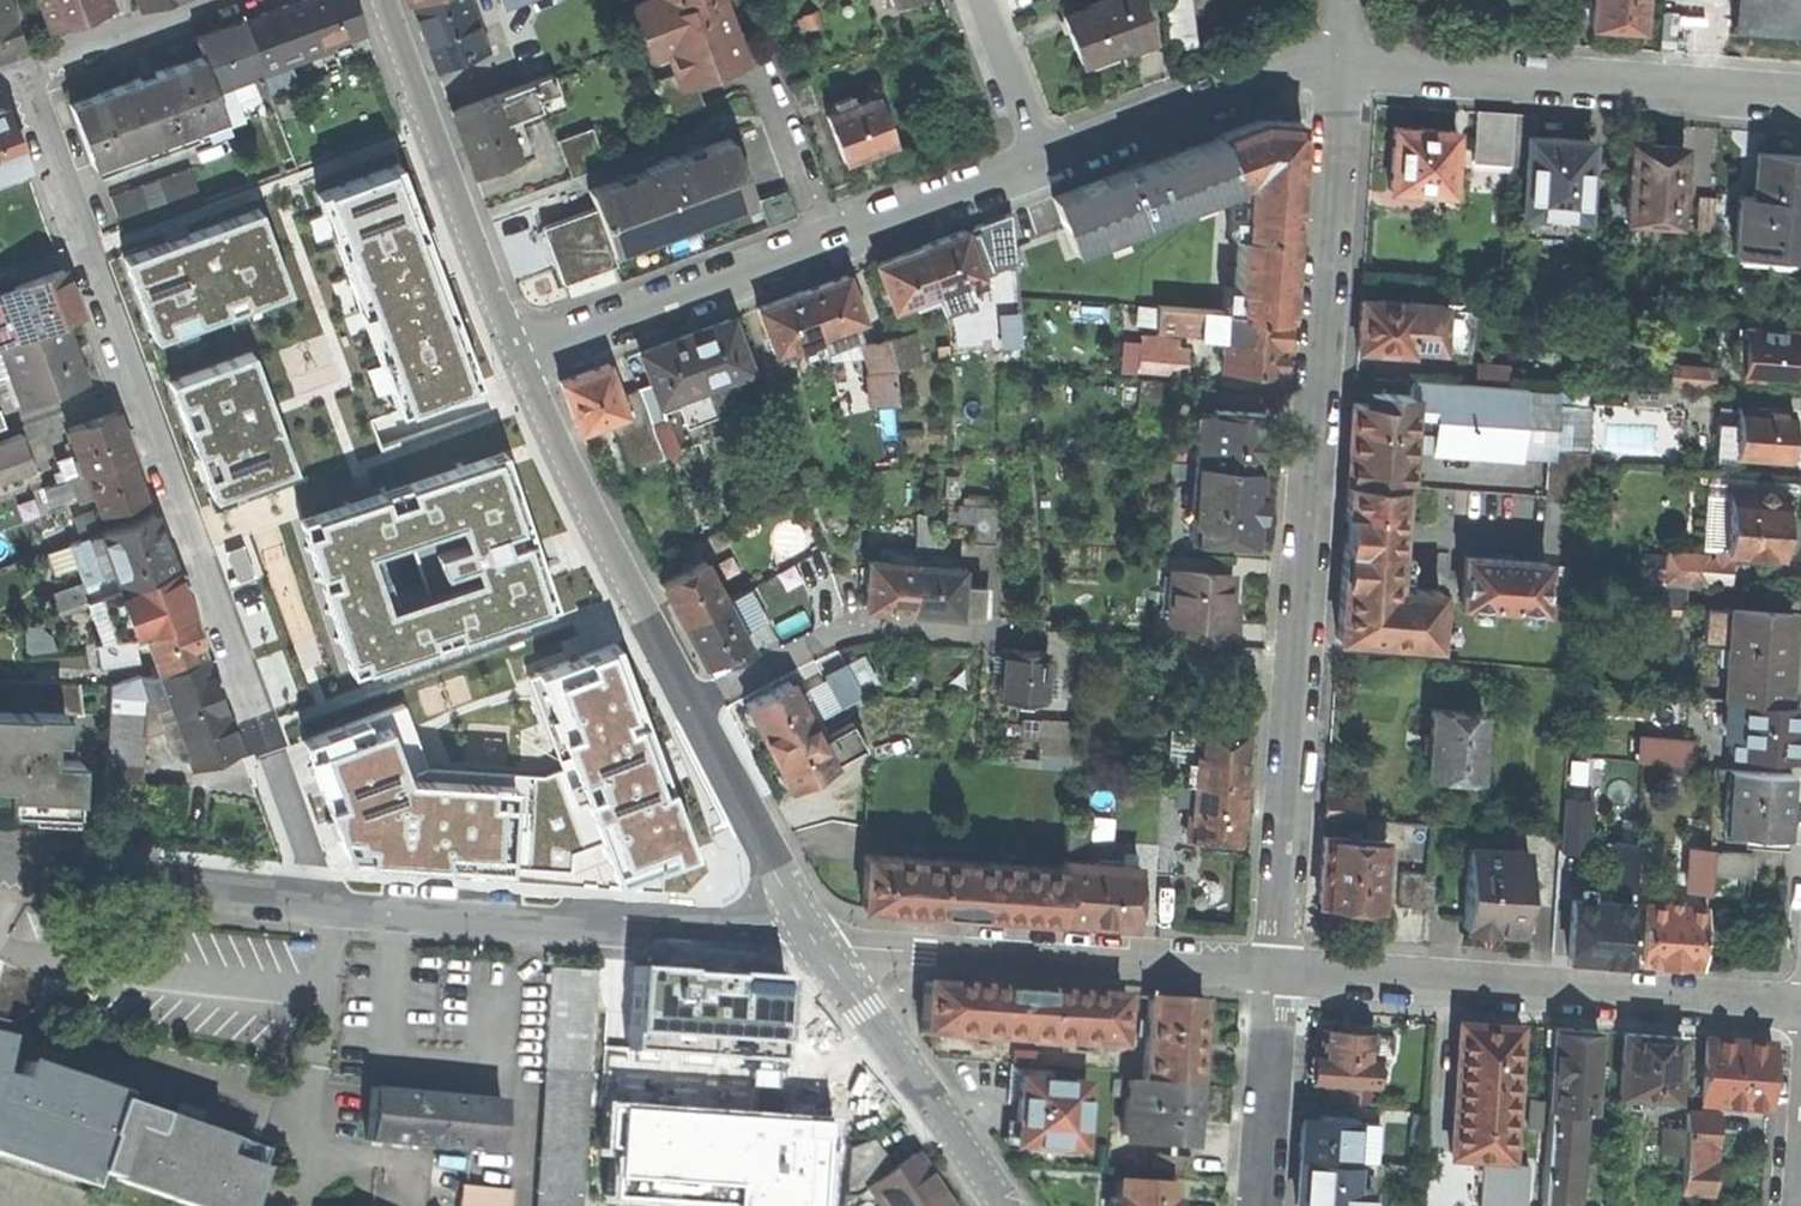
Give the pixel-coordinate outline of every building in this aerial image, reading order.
[(22,43),(7,3),(6,3),(5,0),(0,0),(0,51),(22,43)] [(106,0),(50,0),(58,21),(107,2),(106,0)] [(240,21),(258,69),(321,46),(304,0),(298,0),(240,21)] [(321,46),(365,30),(354,0),(304,0),(321,46)] [(409,1),(433,68),(482,50),(463,0),(413,0),(409,1)] [(635,2),(652,48),(664,44),(675,73),(676,75),(689,70),(738,51),(719,4),(714,6),(711,0),(639,0),(635,2)] [(1059,13),(1076,58),(1121,41),(1124,48),(1152,38),(1138,0),(1094,0),(1059,13)] [(1589,24),(1641,28),(1643,0),(1590,0),(1589,24)] [(1736,10),(1759,12),(1758,22),(1800,25),(1800,0),(1737,0),(1736,10)] [(815,20),(810,4),(788,12),(794,28),(815,20)] [(194,38),(200,54),(212,86),(228,80),(248,73),(255,91),(265,87),(265,86),(261,75),(258,69),(240,21),(194,38)] [(68,103),(91,165),(223,116),(212,86),(200,54),(68,103)] [(282,66),(261,75),(265,86),(287,77),(282,66)] [(675,73),(651,82),(672,117),(703,106),(689,70),(676,75),(675,73)] [(503,121),(538,108),(535,99),(557,90),(550,73),(449,110),(473,174),(517,157),(503,121)] [(804,76),(787,82),(799,112),(815,106),(804,76)] [(228,80),(212,86),(223,116),(228,129),(244,122),(228,80)] [(832,111),(823,114),(840,159),(891,140),(873,95),(851,103),(846,91),(827,98),(832,111)] [(0,109),(0,171),(9,167),(6,159),(20,154),(3,108),(0,109)] [(1510,112),(1474,110),(1472,145),(1486,146),(1486,160),(1507,161),(1510,112)] [(1532,113),(1510,112),(1507,161),(1507,164),(1522,165),(1523,134),(1531,134),(1532,113)] [(1218,133),(1235,179),(1243,176),(1241,209),(1292,213),(1299,122),(1257,118),(1218,133)] [(1389,124),(1385,187),(1450,191),(1453,128),(1389,124)] [(588,127),(555,140),(569,176),(602,163),(588,127)] [(1141,214),(1235,179),(1218,133),(1124,169),(1141,214)] [(1588,137),(1531,134),(1523,134),(1522,165),(1519,212),(1581,216),(1582,200),(1584,201),(1588,137)] [(608,251),(749,197),(726,137),(671,158),(670,154),(652,161),(650,154),(638,159),(642,168),(586,190),(592,206),(540,226),(561,281),(612,261),(608,251)] [(1681,145),(1628,142),(1623,220),(1676,223),(1681,145)] [(1734,238),(1758,240),(1758,247),(1794,248),(1795,213),(1800,214),(1800,153),(1753,150),(1751,192),(1737,191),(1734,238)] [(317,189),(400,413),(483,382),(400,159),(317,189)] [(189,168),(108,197),(120,229),(201,200),(189,168)] [(1143,218),(1141,214),(1124,169),(1124,168),(1051,196),(1070,246),(1143,218)] [(1712,194),(1695,193),(1693,228),(1711,229),(1712,194)] [(119,253),(152,343),(292,292),(259,202),(119,253)] [(1235,309),(1285,312),(1292,213),(1241,209),(1240,234),(1235,234),(1232,284),(1236,284),(1235,309)] [(1014,223),(996,224),(998,254),(1015,253),(1014,223)] [(961,228),(917,245),(934,290),(979,274),(961,228)] [(917,245),(872,262),(890,307),(934,290),(917,245)] [(62,321),(79,314),(61,269),(13,288),(23,311),(11,316),(7,305),(1,307),(0,305),(0,345),(62,321)] [(799,289),(817,334),(822,348),(858,335),(853,321),(861,318),(844,273),(799,289)] [(799,289),(755,306),(772,351),(817,334),(799,289)] [(1358,296),(1354,347),(1408,351),(1409,346),(1439,348),(1443,303),(1358,296)] [(992,299),(966,301),(971,349),(996,347),(992,299)] [(1198,327),(1199,306),(1155,303),(1154,325),(1198,327)] [(1235,309),(1199,306),(1198,327),(1197,334),(1220,336),(1218,351),(1221,351),(1220,368),(1281,373),(1285,312),(1235,309)] [(683,333),(712,413),(732,406),(724,385),(749,376),(727,317),(683,333)] [(0,345),(23,404),(85,381),(62,321),(0,345)] [(1741,340),(1731,339),(1730,359),(1740,359),(1739,375),(1797,378),(1798,356),(1794,355),(1795,329),(1777,328),(1777,326),(1761,325),(1761,326),(1742,325),(1741,340)] [(884,337),(892,366),(915,359),(907,330),(884,337)] [(649,382),(673,448),(719,432),(712,413),(683,333),(637,350),(649,382)] [(1169,336),(1138,334),(1136,367),(1167,369),(1169,336)] [(884,337),(860,343),(868,371),(868,372),(892,366),(884,337)] [(211,501),(296,470),(250,345),(165,376),(211,501)] [(557,380),(577,430),(607,418),(624,411),(617,393),(604,361),(557,380)] [(892,366),(868,372),(868,371),(864,372),(868,404),(894,401),(892,366)] [(1712,372),(1681,371),(1680,387),(1711,388),(1712,372)] [(1136,378),(1135,393),(1168,395),(1169,380),(1136,378)] [(1407,379),(1406,391),(1406,398),(1409,398),(1407,428),(1431,430),(1429,450),(1518,455),(1519,432),(1549,434),(1552,389),(1407,379)] [(649,382),(635,387),(659,453),(673,448),(649,382)] [(1659,386),(1626,384),(1625,403),(1658,405),(1659,386)] [(624,411),(607,418),(624,466),(659,453),(635,387),(617,393),(624,411)] [(1376,402),(1350,401),(1345,480),(1399,483),(1403,484),(1407,428),(1409,398),(1406,398),(1406,391),(1377,389),(1376,402)] [(1168,395),(1135,393),(1134,410),(1167,412),(1168,395)] [(1733,423),(1715,421),(1713,454),(1787,459),(1787,456),(1796,454),(1797,441),(1789,436),(1791,409),(1772,408),(1772,406),(1756,404),(1756,406),(1734,404),(1733,423)] [(1208,463),(1255,466),(1259,410),(1212,408),(1208,463)] [(130,455),(113,411),(67,428),(76,453),(56,460),(63,480),(84,472),(130,455)] [(0,440),(0,466),(28,455),(20,432),(0,440)] [(351,671),(559,600),(505,441),(296,512),(351,671)] [(1544,448),(1542,495),(1584,497),(1586,450),(1544,448)] [(84,472),(87,480),(101,516),(146,499),(130,455),(84,472)] [(1208,463),(1192,462),(1186,535),(1250,540),(1251,517),(1255,518),(1257,488),(1253,488),(1255,466),(1208,463)] [(87,480),(84,472),(63,480),(42,489),(47,502),(74,492),(72,486),(87,480)] [(1399,483),(1345,480),(1340,546),(1395,550),(1399,483)] [(1782,509),(1782,498),(1771,497),(1764,489),(1728,487),(1725,551),(1763,553),(1766,557),(1775,557),(1780,554),(1781,530),(1784,528),(1787,527),(1788,525),(1789,522),(1789,517),(1788,513),(1785,510),(1782,509)] [(994,507),(972,506),(970,542),(991,543),(994,507)] [(172,569),(150,513),(70,543),(85,580),(85,582),(114,571),(121,588),(172,569)] [(916,515),(914,549),(926,550),(927,545),(934,545),(936,516),(916,515)] [(1392,586),(1395,550),(1340,546),(1334,635),(1433,642),(1437,589),(1392,586)] [(1703,553),(1666,552),(1664,579),(1702,581),(1703,553)] [(865,559),(862,607),(910,610),(914,554),(894,553),(893,561),(865,559)] [(1458,601),(1540,607),(1544,559),(1461,553),(1458,601)] [(914,554),(910,610),(979,614),(981,586),(959,584),(960,565),(933,564),(933,555),(914,554)] [(659,583),(681,623),(723,600),(701,560),(659,583)] [(1227,572),(1169,568),(1166,619),(1175,619),(1223,623),(1233,624),(1234,604),(1225,603),(1227,572)] [(86,601),(100,641),(135,635),(143,633),(189,616),(172,569),(121,588),(92,599),(86,601)] [(114,571),(85,582),(92,599),(121,588),(114,571)] [(92,599),(85,582),(85,580),(47,594),(54,613),(86,601),(92,599)] [(1682,584),(1645,582),(1644,605),(1681,607),(1682,584)] [(723,600),(740,631),(762,619),(746,588),(723,600)] [(723,600),(681,623),(703,665),(723,654),(726,661),(750,649),(740,631),(723,600)] [(1727,609),(1704,608),(1702,641),(1725,642),(1722,697),(1739,698),(1782,701),(1787,610),(1727,607),(1727,609)] [(189,616),(143,633),(157,673),(204,656),(189,616)] [(1223,623),(1175,619),(1173,638),(1182,638),(1222,641),(1223,623)] [(687,841),(610,631),(521,664),(556,761),(540,767),(421,760),(400,702),(294,741),(336,855),(606,871),(687,841)] [(138,661),(135,635),(100,641),(93,642),(95,665),(138,661)] [(1222,641),(1182,638),(1180,686),(1220,688),(1222,641)] [(1044,650),(1000,647),(997,697),(1041,700),(1044,650)] [(844,662),(857,686),(875,676),(862,652),(844,662)] [(146,677),(138,675),(146,697),(164,690),(191,764),(237,747),(204,656),(157,673),(146,677)] [(822,674),(840,706),(862,694),(857,686),(844,662),(822,674)] [(146,697),(138,675),(108,686),(104,781),(140,783),(146,697)] [(82,717),(78,684),(0,680),(0,711),(31,713),(31,710),(64,712),(63,716),(82,717)] [(753,722),(766,746),(816,718),(806,700),(799,704),(787,681),(743,704),(745,707),(743,711),(747,720),(753,722)] [(1720,728),(1722,697),(1683,694),(1681,726),(1720,728)] [(1736,739),(1728,738),(1728,749),(1790,754),(1794,702),(1782,701),(1739,698),(1736,739)] [(1481,712),(1429,709),(1425,773),(1477,776),(1481,712)] [(0,711),(0,770),(6,771),(6,784),(11,784),(10,811),(77,814),(80,760),(51,759),(52,736),(62,736),(63,716),(64,712),(31,710),(31,713),(0,711)] [(1043,735),(1042,749),(1062,750),(1065,714),(1024,712),(1023,733),(1043,735)] [(766,746),(779,770),(776,774),(781,783),(787,784),(789,788),(864,748),(849,720),(824,733),(816,718),(766,746)] [(1184,759),(1182,780),(1190,781),(1241,785),(1247,731),(1195,726),(1191,759),(1184,759)] [(1639,756),(1696,759),(1698,731),(1640,728),(1639,756)] [(1720,828),(1785,833),(1789,770),(1725,766),(1720,828)] [(1238,821),(1241,785),(1190,781),(1185,836),(1215,838),(1222,843),(1232,843),(1239,837),(1240,825),(1238,821)] [(1590,791),(1565,790),(1563,843),(1588,844),(1590,791)] [(1358,795),(1322,793),(1320,816),(1356,818),(1358,795)] [(1382,838),(1321,833),(1316,900),(1377,904),(1382,838)] [(1634,841),(1612,839),(1609,878),(1632,880),(1634,841)] [(1708,846),(1687,845),(1686,884),(1707,885),(1707,874),(1708,849),(1708,846)] [(1524,868),(1525,850),(1465,847),(1460,924),(1521,927),(1524,879),(1531,875),(1524,868)] [(1750,851),(1708,849),(1707,874),(1749,875),(1750,851)] [(1057,918),(1061,867),(864,854),(860,905),(1057,918)] [(1136,863),(1061,858),(1061,867),(1057,918),(1132,923),(1136,863)] [(1432,871),(1397,869),(1395,904),(1430,905),(1432,871)] [(1566,954),(1626,957),(1629,900),(1605,899),(1605,896),(1589,895),(1589,899),(1569,898),(1566,954)] [(1664,904),(1644,902),(1641,959),(1700,963),(1704,906),(1680,905),(1680,902),(1664,901),(1664,904)] [(778,969),(622,961),(618,1050),(774,1057),(778,969)] [(593,971),(548,969),(545,1025),(590,1027),(593,971)] [(921,982),(917,1034),(1116,1047),(1119,995),(921,982)] [(1145,996),(1139,1081),(1194,1084),(1199,999),(1145,996)] [(1515,1022),(1456,1018),(1448,1151),(1507,1155),(1515,1022)] [(1596,1027),(1551,1024),(1545,1103),(1576,1105),(1577,1084),(1592,1085),(1596,1027)] [(545,1025),(542,1069),(548,1069),(543,1159),(536,1158),(534,1195),(541,1195),(540,1205),(579,1205),(580,1202),(590,1027),(545,1025)] [(1370,1080),(1371,1056),(1375,1056),(1376,1048),(1384,1049),(1385,1033),(1370,1033),(1370,1031),(1322,1028),(1321,1052),(1316,1052),(1315,1077),(1370,1080)] [(1677,1033),(1620,1030),(1617,1091),(1674,1094),(1675,1072),(1678,1072),(1678,1056),(1676,1056),(1677,1033)] [(1770,1040),(1703,1036),(1699,1096),(1766,1100),(1770,1040)] [(88,1175),(90,1170),(193,1205),(243,1205),(257,1168),(218,1154),(224,1137),(115,1099),(117,1093),(25,1062),(19,1081),(0,1076),(0,1145),(88,1175)] [(1082,1084),(1016,1079),(1011,1144),(1077,1149),(1082,1084)] [(1190,1140),(1194,1084),(1139,1081),(1123,1080),(1119,1135),(1150,1137),(1149,1147),(1166,1148),(1167,1138),(1190,1140)] [(368,1088),(363,1142),(495,1154),(500,1100),(368,1088)] [(1576,1105),(1545,1103),(1540,1169),(1571,1171),(1576,1105)] [(826,1119),(611,1107),(605,1200),(708,1205),(821,1205),(826,1119)] [(1713,1112),(1683,1110),(1682,1126),(1680,1150),(1678,1187),(1709,1188),(1713,1112)] [(1299,1120),(1297,1155),(1352,1159),(1355,1117),(1317,1115),(1317,1121),(1299,1120)] [(1680,1150),(1682,1126),(1661,1124),(1659,1150),(1680,1150)] [(860,1191),(864,1188),(890,1170),(869,1139),(843,1148),(860,1191)] [(1155,1154),(1140,1153),(1139,1171),(1154,1172),(1155,1154)] [(1189,1156),(1155,1154),(1154,1172),(1188,1174),(1189,1156)] [(1297,1155),(1294,1203),(1319,1204),(1319,1205),(1368,1205),(1369,1187),(1351,1186),(1352,1159),(1297,1155)] [(864,1188),(877,1205),(946,1205),(910,1156),(890,1170),(864,1188)] [(1540,1169),(1538,1205),(1575,1205),(1578,1172),(1571,1171),(1540,1169)] [(1107,1197),(1106,1205),(1173,1205),(1173,1202),(1166,1201),(1167,1185),(1116,1182),(1115,1197),(1107,1197)] [(510,1191),(461,1186),(459,1205),(508,1205),(510,1191)]
